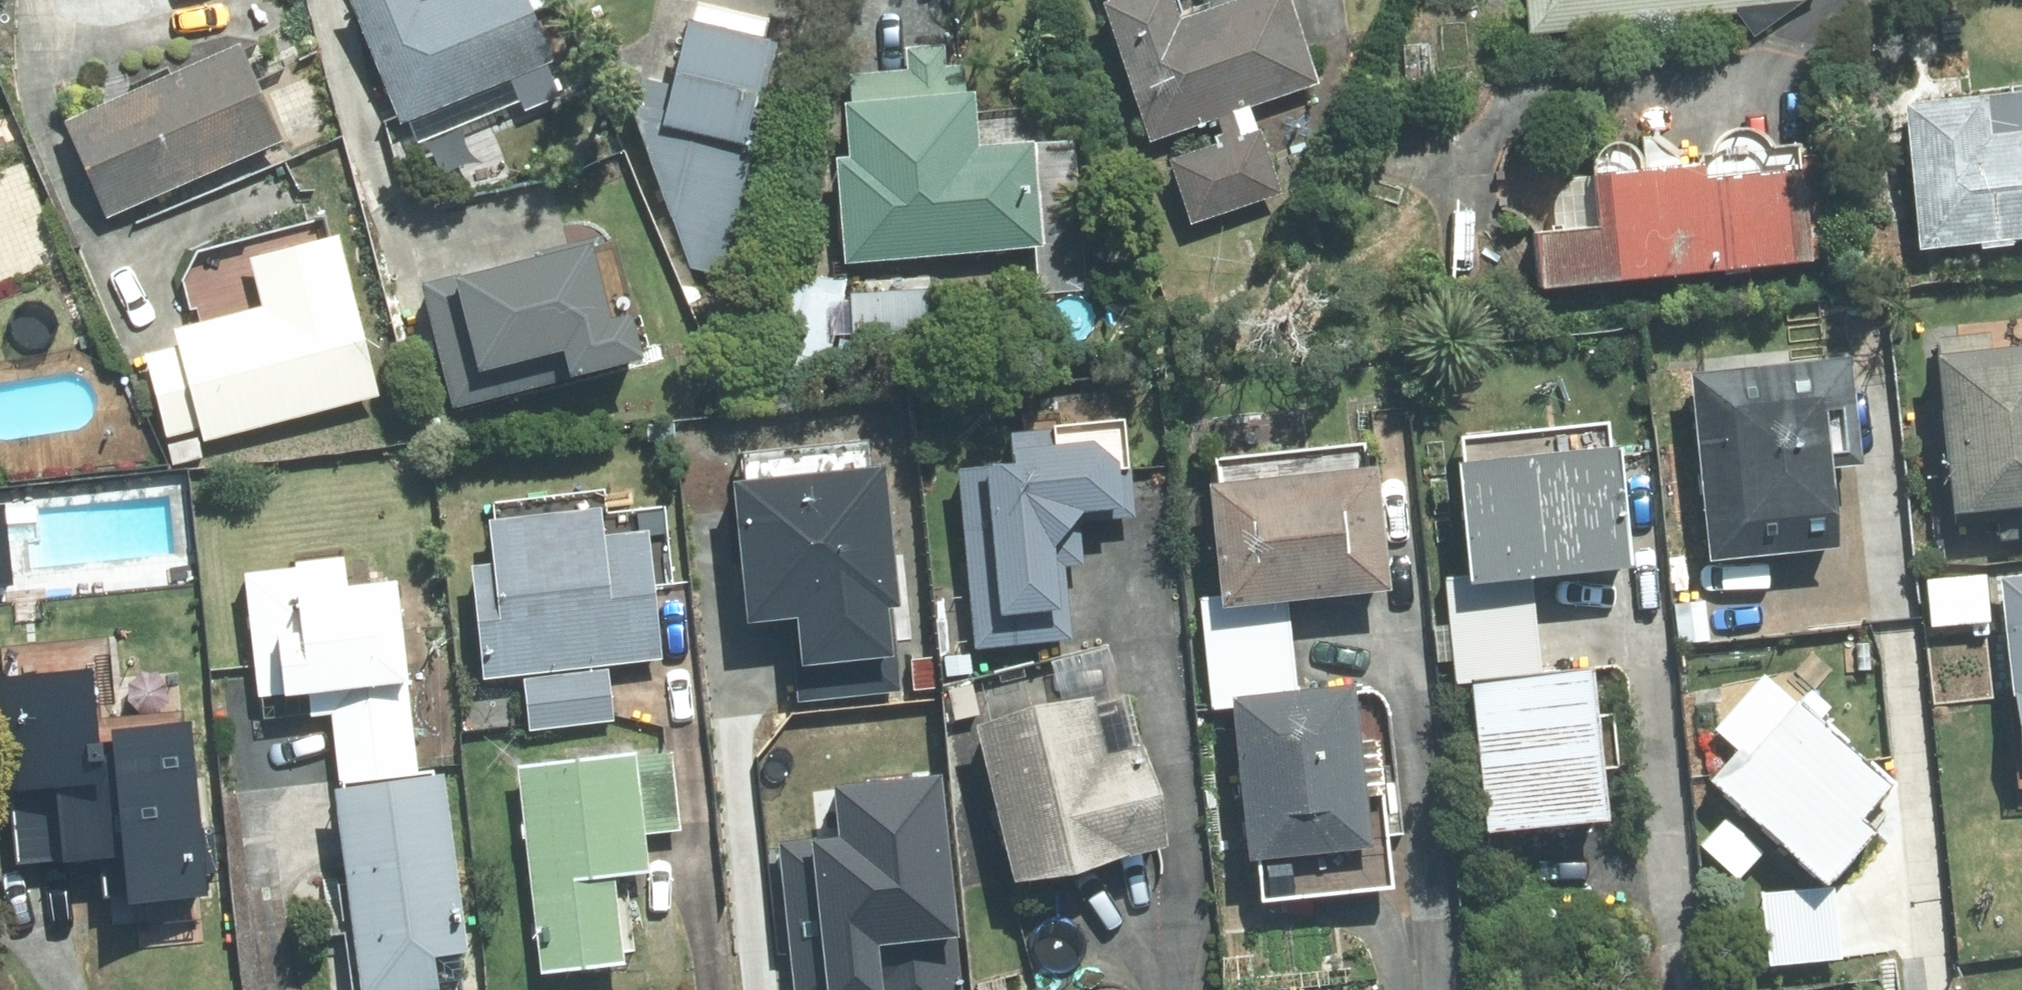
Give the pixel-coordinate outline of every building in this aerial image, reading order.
[(534,0),(433,0),(429,2),(428,0),(356,0),(406,123),(511,80),(523,112),(582,88),(566,47),(555,52),(534,0)] [(1171,0),(1110,0),(1100,4),(1147,141),(1212,120),(1220,142),(1166,160),(1188,224),(1280,193),(1258,131),(1252,134),(1243,108),(1314,85),(1285,0),(1231,0),(1177,18),(1171,0)] [(1518,32),(1725,12),(1741,35),(1791,0),(1516,0),(1518,32)] [(684,270),(719,278),(763,95),(757,94),(770,39),(688,20),(671,86),(638,78),(632,105),(626,103),(684,270)] [(1406,71),(1431,70),(1428,35),(1403,37),(1406,71)] [(108,218),(286,141),(243,44),(66,121),(108,218)] [(963,94),(960,68),(848,78),(851,104),(844,104),(849,159),(835,160),(843,267),(1040,251),(1033,145),(977,149),(972,95),(963,94)] [(2021,242),(2021,136),(1988,140),(1984,100),(1903,109),(1918,252),(2021,242)] [(1538,287),(1816,259),(1806,151),(1590,172),(1595,226),(1533,231),(1538,287)] [(203,442),(377,398),(337,236),(250,258),(262,307),(175,329),(178,344),(146,352),(167,437),(199,428),(203,442)] [(822,246),(781,236),(755,347),(853,371),(862,332),(837,327),(845,295),(813,289),(822,246)] [(454,399),(638,352),(630,319),(627,319),(608,245),(427,289),(454,399)] [(1995,544),(2021,541),(2021,348),(1985,351),(1982,335),(1931,340),(1950,530),(1993,526),(1995,544)] [(1702,562),(1832,550),(1825,471),(1857,467),(1847,359),(1685,375),(1702,562)] [(973,648),(1071,639),(1064,565),(1083,563),(1079,521),(1136,516),(1128,423),(1012,433),(1015,464),(956,469),(973,648)] [(199,436),(168,444),(175,465),(205,457),(199,436)] [(1448,633),(1536,624),(1531,577),(1628,568),(1617,448),(1459,462),(1469,579),(1443,581),(1448,633)] [(771,478),(768,452),(704,458),(707,485),(696,487),(706,587),(790,578),(780,477),(771,478)] [(1207,652),(1293,644),(1288,601),(1396,589),(1383,465),(1215,482),(1226,595),(1201,597),(1207,652)] [(486,679),(663,660),(649,531),(607,536),(604,508),(492,519),(496,562),(473,565),(486,679)] [(0,515),(0,604),(25,601),(17,533),(2,534),(0,515)] [(340,780),(417,771),(397,581),(350,586),(346,555),(295,560),(296,566),(246,573),(259,696),(305,691),(308,716),(332,713),(340,780)] [(2021,762),(2021,572),(2004,574),(2021,762)] [(1682,645),(1715,641),(1710,599),(1677,603),(1682,645)] [(0,611),(0,646),(25,643),(22,609),(0,611)] [(1536,624),(1448,633),(1453,685),(1471,682),(1485,832),(1608,821),(1594,668),(1541,673),(1536,624)] [(1877,671),(1875,639),(1844,641),(1846,673),(1877,671)] [(1293,644),(1207,652),(1213,709),(1237,706),(1252,860),(1376,848),(1359,683),(1298,691),(1293,644)] [(107,669),(0,680),(0,725),(14,869),(124,858),(129,908),(213,901),(196,724),(187,726),(182,674),(108,681),(107,669)] [(610,670),(524,680),(530,729),(615,720),(610,670)] [(895,768),(860,674),(757,714),(854,976),(959,936),(927,853),(951,843),(920,760),(895,768)] [(1828,711),(1807,693),(1797,704),(1795,701),(1745,757),(1734,748),(1705,780),(1826,888),(1876,835),(1859,820),(1888,788),(1817,723),(1828,711)] [(1018,886),(1174,847),(1148,744),(1111,754),(1098,699),(980,728),(1018,886)] [(639,759),(638,753),(518,765),(541,975),(625,966),(616,876),(650,872),(646,834),(679,830),(671,756),(639,759)] [(337,787),(357,989),(439,989),(435,958),(467,954),(449,776),(337,787)]
